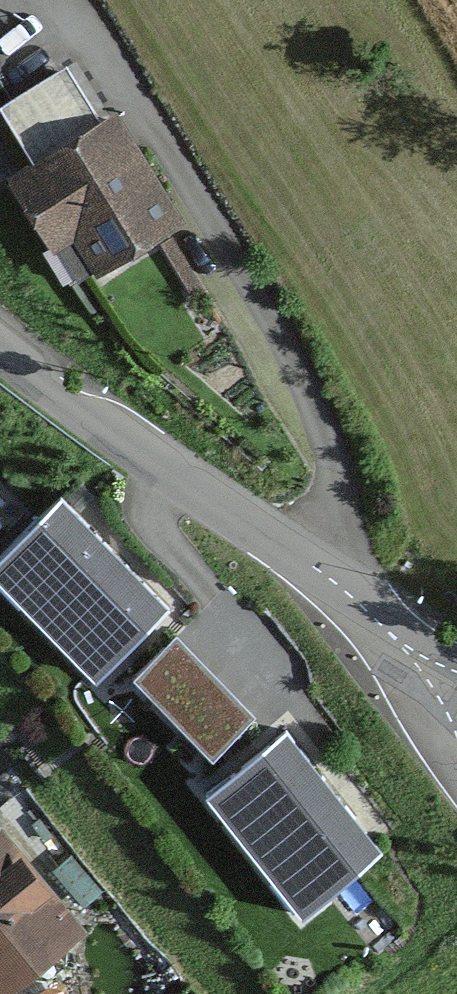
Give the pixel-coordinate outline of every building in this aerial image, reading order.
[(50,164),(23,181),(95,295),(190,236),(119,124),(104,133),(70,79),(17,112),(50,164)] [(0,554),(0,556),(110,668),(184,596),(74,482),(0,554)] [(267,699),(190,624),(150,664),(227,740),(267,699)] [(308,715),(221,780),(310,900),(398,836),(308,715)] [(0,853),(0,993),(29,993),(94,947),(17,841),(0,853)]
